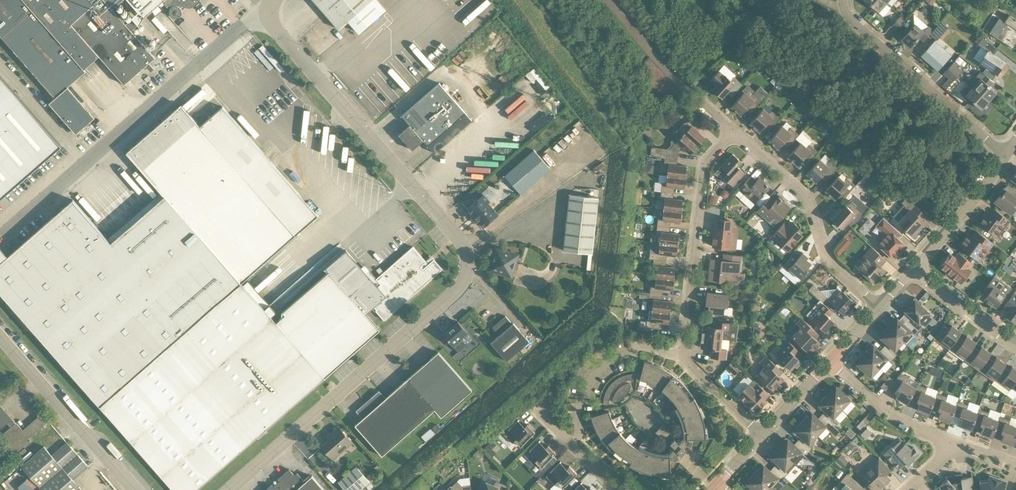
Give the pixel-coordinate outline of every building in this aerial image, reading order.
[(9,45),(45,13),(34,0),(0,0),(0,36),(9,45)] [(76,134),(94,117),(67,87),(85,71),(84,69),(99,56),(124,84),(155,58),(131,31),(138,24),(132,18),(125,24),(112,9),(122,0),(34,0),(45,13),(9,46),(55,98),(49,103),(76,134)] [(143,17),(162,2),(164,0),(128,0),(143,17)] [(162,2),(166,7),(169,5),(171,7),(169,10),(169,13),(170,15),(172,17),(175,18),(178,18),(180,16),(182,13),(181,10),(184,7),(191,8),(199,0),(164,0),(162,2)] [(339,30),(348,21),(359,33),(386,10),(377,0),(313,0),(339,30)] [(491,3),(489,0),(447,0),(446,1),(461,18),(464,16),(469,22),(491,3)] [(878,12),(885,3),(881,0),(864,0),(878,12)] [(900,16),(892,26),(896,30),(905,20),(900,16)] [(996,38),(1013,49),(1015,44),(1015,21),(1008,16),(1004,23),(1005,24),(996,38)] [(933,31),(931,34),(937,39),(947,27),(941,22),(933,31)] [(914,24),(901,40),(910,47),(918,38),(923,42),(930,34),(933,31),(928,27),(927,27),(924,32),(915,24),(914,24)] [(980,47),(973,57),(980,63),(997,74),(1005,62),(994,54),(997,49),(992,45),(986,41),(983,38),(982,38),(978,44),(978,45),(980,47)] [(433,39),(424,48),(436,61),(445,52),(433,39)] [(935,41),(921,57),(937,71),(952,55),(943,48),(941,50),(937,46),(939,44),(935,41)] [(412,50),(407,55),(426,75),(436,65),(417,45),(412,50)] [(952,62),(943,73),(944,74),(948,78),(958,67),(952,62)] [(958,67),(948,78),(953,82),(960,74),(962,72),(962,71),(958,67)] [(725,77),(719,71),(710,80),(716,86),(712,90),(722,99),(727,93),(731,98),(742,85),(734,77),(731,81),(725,76),(725,77)] [(386,72),(370,87),(388,105),(404,90),(386,72)] [(61,145),(0,75),(0,198),(61,145)] [(975,76),(969,84),(973,87),(988,101),(996,92),(990,87),(994,82),(985,75),(983,77),(981,79),(980,79),(979,80),(975,76)] [(439,84),(402,116),(410,125),(423,141),(428,146),(465,113),(439,84)] [(755,91),(750,86),(746,86),(742,91),(744,93),(731,107),(740,116),(745,110),(750,115),(761,102),(768,94),(760,86),(755,91)] [(973,87),(965,96),(980,109),(988,101),(973,87)] [(225,316),(250,293),(241,283),(317,216),(222,107),(200,127),(181,105),(126,153),(163,195),(138,217),(225,316)] [(768,115),(763,110),(750,124),(759,132),(764,127),(769,131),(780,119),(772,111),(768,115)] [(465,113),(428,146),(434,154),(472,121),(465,113)] [(817,127),(823,121),(816,115),(810,122),(817,127)] [(701,127),(692,119),(688,124),(689,126),(683,133),(697,147),(699,145),(705,138),(697,131),(701,127)] [(410,125),(399,135),(412,150),(423,141),(410,125)] [(787,131),(782,126),(769,141),(778,149),(783,144),(788,148),(799,136),(790,128),(787,131)] [(695,149),(697,147),(683,133),(678,130),(675,132),(675,136),(676,136),(671,142),(671,145),(666,149),(651,147),(650,157),(665,158),(677,160),(678,152),(682,148),(690,155),(695,149)] [(806,148),(800,143),(787,158),(797,166),(802,161),(806,165),(818,152),(809,145),(806,148)] [(521,195),(550,169),(534,151),(504,176),(521,195)] [(733,187),(745,174),(737,167),(741,162),(732,154),(720,168),(725,172),(721,176),(733,187)] [(677,160),(665,158),(664,168),(668,169),(667,173),(667,176),(685,178),(685,175),(686,167),(676,166),(676,160),(677,160)] [(825,165),(819,160),(806,174),(816,183),(820,178),(825,182),(836,169),(828,162),(825,165)] [(863,160),(858,166),(866,173),(871,167),(863,160)] [(460,183),(469,175),(459,165),(451,173),(460,183)] [(685,181),(685,178),(667,176),(666,179),(667,179),(666,182),(663,183),(662,183),(661,192),(673,193),(673,188),(684,189),(685,181)] [(844,182),(838,177),(825,191),(834,200),(839,194),(844,199),(860,181),(856,178),(852,183),(847,178),(844,182)] [(755,183),(749,178),(738,190),(744,195),(740,199),(751,209),(765,193),(765,192),(769,187),(759,178),(755,183)] [(924,181),(921,186),(932,194),(935,189),(924,181)] [(887,190),(892,194),(896,189),(891,185),(887,190)] [(1012,188),(1008,192),(1006,191),(1003,194),(1002,194),(1001,195),(1000,194),(994,202),(1011,215),(1015,208),(1015,191),(1012,188)] [(927,205),(932,199),(921,189),(915,195),(927,205)] [(672,199),(673,193),(661,192),(660,200),(656,200),(655,209),(663,210),(681,212),(682,209),(681,209),(682,200),(672,199)] [(493,206),(483,195),(477,200),(475,200),(473,202),(473,204),(467,209),(472,216),(472,218),(474,221),(476,221),(477,221),(483,228),(498,214),(492,207),(493,206)] [(563,251),(592,254),(598,198),(569,195),(563,251)] [(716,205),(719,199),(711,195),(708,201),(716,205)] [(870,207),(856,195),(846,206),(833,220),(842,229),(847,223),(852,228),(870,207)] [(790,208),(783,201),(784,201),(779,197),(774,203),(769,198),(757,212),(768,222),(774,216),(779,220),(790,208)] [(904,205),(899,210),(905,216),(899,223),(915,238),(926,225),(922,221),(926,216),(906,198),(901,203),(904,205)] [(138,217),(109,242),(72,200),(14,251),(0,263),(0,293),(99,407),(99,406),(109,417),(225,316),(138,217)] [(681,214),(681,212),(663,210),(655,209),(654,217),(658,217),(657,226),(669,227),(669,222),(680,223),(681,214)] [(1009,221),(995,210),(991,215),(986,212),(982,217),(984,218),(979,224),(997,237),(1009,221)] [(894,260),(906,247),(899,240),(903,235),(883,218),(875,227),(884,235),(876,244),(894,260)] [(869,219),(860,227),(864,231),(873,223),(869,219)] [(735,250),(736,240),(738,227),(732,226),(732,222),(730,222),(730,221),(716,220),(713,247),(735,250)] [(798,228),(792,222),(788,227),(784,223),(767,241),(783,256),(802,236),(796,230),(798,228)] [(657,226),(656,234),(655,242),(655,243),(678,245),(678,243),(679,234),(668,233),(669,227),(657,226)] [(992,243),(978,232),(973,238),(969,234),(959,246),(979,261),(992,243)] [(0,235),(0,263),(14,251),(0,235)] [(677,248),(678,245),(655,243),(655,242),(654,242),(653,252),(654,252),(653,260),(665,261),(666,255),(676,256),(677,248)] [(839,245),(835,250),(840,256),(845,250),(839,245)] [(751,252),(755,256),(760,250),(755,246),(750,252),(751,252)] [(373,308),(384,321),(442,269),(434,260),(432,261),(429,258),(425,262),(413,247),(373,282),(386,296),(373,308)] [(874,283),(885,271),(879,265),(884,259),(872,248),(855,266),(874,283)] [(325,268),(366,314),(373,308),(386,296),(373,282),(346,250),(325,268)] [(511,277),(514,269),(512,268),(516,256),(497,250),(491,269),(503,273),(503,275),(511,277)] [(806,260),(808,258),(802,253),(798,258),(793,254),(782,266),(788,272),(790,269),(790,270),(788,272),(797,280),(799,278),(800,279),(809,269),(808,268),(811,264),(806,260)] [(954,259),(949,255),(940,267),(959,282),(972,265),(958,253),(954,259)] [(739,274),(741,256),(723,254),(722,261),(711,260),(709,273),(710,273),(709,281),(743,285),(744,275),(739,274)] [(1005,264),(1009,267),(1013,260),(1009,256),(1004,263),(1005,264)] [(664,267),(665,261),(653,260),(652,269),(653,269),(656,271),(656,274),(655,277),(674,279),(674,276),(675,268),(664,267)] [(276,323),(324,378),(380,330),(328,272),(282,312),(285,315),(276,323)] [(760,292),(766,298),(781,281),(775,275),(760,292)] [(674,282),(674,279),(655,277),(655,280),(655,283),(651,284),(650,293),(650,294),(661,295),(662,289),(672,290),(673,282),(674,282)] [(995,308),(1005,295),(1010,288),(994,277),(984,290),(988,294),(984,299),(995,308)] [(808,290),(820,301),(822,303),(827,298),(813,285),(808,290)] [(845,315),(855,304),(842,292),(837,287),(832,293),(833,294),(828,300),(845,315)] [(652,311),(670,313),(670,310),(671,302),(661,301),(661,295),(650,294),(650,293),(640,292),(639,298),(647,302),(646,310),(652,311)] [(276,323),(250,293),(225,316),(109,417),(172,489),(196,489),(324,378),(276,323)] [(727,308),(729,295),(707,293),(705,305),(708,306),(707,314),(723,316),(724,307),(727,308)] [(1015,321),(1015,295),(1013,293),(1004,306),(1009,310),(1005,315),(1015,323),(1015,321)] [(909,323),(918,331),(922,326),(919,323),(928,313),(917,303),(918,301),(914,298),(906,307),(907,309),(905,311),(913,318),(909,323)] [(832,312),(822,303),(820,301),(815,305),(821,310),(811,320),(827,334),(830,332),(832,332),(832,329),(837,324),(828,317),(832,312)] [(783,318),(790,311),(785,306),(778,314),(783,318)] [(652,311),(646,310),(643,310),(642,318),(647,318),(646,327),(657,329),(658,323),(669,324),(669,316),(670,316),(670,313),(652,311)] [(465,326),(473,319),(469,314),(461,321),(465,326)] [(505,316),(492,328),(499,336),(512,324),(505,316)] [(819,335),(801,319),(798,316),(797,318),(800,320),(796,324),(801,328),(792,337),(810,354),(819,343),(815,339),(819,335)] [(918,331),(909,323),(904,327),(897,320),(895,323),(893,321),(887,327),(903,341),(906,344),(918,331)] [(458,352),(467,344),(462,338),(467,333),(457,322),(443,335),(458,352)] [(702,337),(722,340),(723,330),(729,330),(730,323),(714,322),(713,328),(703,327),(702,337)] [(513,323),(512,324),(499,336),(490,343),(506,361),(529,342),(513,323)] [(943,326),(936,335),(935,336),(933,339),(948,350),(958,337),(961,332),(951,326),(948,330),(943,326)] [(895,350),(903,341),(887,327),(882,333),(884,335),(881,338),(889,344),(885,349),(894,357),(898,353),(895,350)] [(963,361),(973,347),(976,343),(966,336),(963,340),(958,337),(948,350),(963,361)] [(720,350),(722,340),(702,337),(700,348),(711,349),(710,358),(726,359),(727,350),(720,350)] [(796,368),(802,362),(794,356),(799,351),(788,342),(779,353),(781,355),(777,359),(790,371),(794,366),(796,368)] [(894,357),(885,349),(881,353),(873,347),(871,349),(869,348),(863,354),(879,368),(886,359),(890,362),(894,357)] [(978,371),(988,358),(991,354),(981,347),(978,351),(973,347),(963,361),(978,371)] [(472,390),(438,352),(385,398),(379,391),(356,411),(362,419),(355,426),(382,456),(434,410),(441,417),(472,390)] [(871,376),(879,368),(863,354),(858,360),(860,361),(857,364),(871,376)] [(775,392),(784,382),(778,376),(782,372),(775,365),(766,357),(760,364),(764,368),(757,376),(775,392)] [(994,381),(1003,367),(1006,364),(996,358),(993,362),(988,358),(978,371),(993,382),(994,381)] [(653,385),(661,368),(660,367),(656,365),(650,363),(644,361),(641,375),(637,374),(636,381),(639,382),(640,380),(639,383),(646,385),(647,382),(653,385)] [(744,372),(741,369),(732,361),(726,368),(735,376),(739,371),(742,373),(744,372)] [(1015,381),(1015,370),(1012,367),(1009,371),(1003,367),(994,381),(1009,391),(1011,389),(1015,381)] [(664,392),(676,377),(673,375),(669,372),(665,370),(661,368),(653,385),(655,386),(662,390),(664,392)] [(916,389),(915,389),(906,383),(909,378),(901,373),(894,381),(890,385),(899,390),(895,398),(906,404),(910,398),(916,389)] [(608,404),(609,401),(610,397),(611,393),(613,390),(616,387),(618,385),(622,383),(625,381),(629,380),(632,380),(632,374),(627,375),(623,376),(619,378),(615,380),(611,383),(609,387),(606,391),(604,395),(603,400),(603,404),(608,404)] [(673,401),(688,389),(682,383),(676,377),(664,392),(668,395),(673,401)] [(890,385),(894,381),(889,377),(881,387),(885,391),(890,385)] [(761,397),(766,392),(753,380),(738,395),(756,412),(766,401),(761,397)] [(614,403),(617,402),(620,400),(623,399),(625,396),(627,394),(629,391),(630,388),(631,385),(629,384),(626,384),(623,386),(621,388),(618,390),(616,392),(614,395),(613,398),(612,401),(614,403)] [(935,398),(925,394),(927,389),(917,385),(915,389),(916,389),(910,398),(919,402),(916,410),(929,415),(931,407),(935,398)] [(826,395),(841,409),(849,400),(836,388),(833,391),(831,389),(826,395)] [(680,412),(697,404),(693,397),(688,389),(673,401),(678,408),(680,412)] [(956,406),(955,406),(945,402),(947,398),(936,394),(935,398),(931,407),(940,411),(937,418),(950,423),(953,415),(956,406)] [(841,409),(826,395),(820,401),(822,403),(820,405),(827,412),(823,417),(832,425),(837,421),(833,417),(841,409)] [(977,414),(977,413),(966,410),(968,406),(957,402),(955,406),(956,406),(953,415),(961,418),(959,426),(971,431),(974,423),(977,414)] [(685,425),(703,421),(701,412),(697,404),(680,412),(681,415),(684,422),(685,425)] [(48,421),(42,413),(23,430),(0,406),(0,429),(7,423),(10,427),(0,436),(0,437),(15,454),(28,442),(27,440),(48,421)] [(597,433),(614,424),(612,419),(609,412),(611,411),(611,408),(603,409),(604,413),(591,416),(591,417),(593,423),(595,427),(596,431),(597,433)] [(998,421),(997,421),(987,417),(989,413),(978,409),(977,413),(977,414),(974,423),(982,426),(980,434),(992,438),(995,430),(998,421)] [(832,425),(823,417),(819,421),(811,414),(809,417),(807,415),(802,421),(817,435),(824,427),(828,430),(832,425)] [(861,431),(869,422),(865,417),(856,427),(861,431)] [(1008,425),(1010,421),(999,417),(997,421),(998,421),(995,430),(1003,433),(1001,441),(1013,446),(1015,438),(1015,437),(1015,428),(1008,425)] [(523,428),(522,426),(518,422),(519,420),(518,420),(503,435),(512,443),(514,441),(520,447),(535,432),(527,425),(523,428)] [(687,439),(706,439),(706,438),(705,430),(704,426),(704,423),(703,421),(685,425),(686,430),(687,438),(687,439)] [(809,443),(817,435),(802,421),(796,427),(798,429),(795,431),(803,438),(799,443),(809,451),(813,447),(809,443)] [(607,448),(622,435),(620,433),(615,427),(614,424),(597,433),(598,434),(602,441),(607,448)] [(687,439),(687,438),(683,438),(679,443),(670,436),(672,434),(663,425),(655,433),(665,442),(666,440),(674,448),(669,453),(669,456),(670,456),(670,457),(672,457),(674,456),(676,455),(678,454),(679,453),(681,454),(685,450),(683,448),(684,447),(686,445),(686,443),(687,441),(687,439)] [(333,460),(352,443),(338,427),(326,437),(329,440),(321,446),(333,460)] [(840,432),(835,427),(830,432),(836,437),(840,432)] [(866,439),(872,432),(867,427),(861,434),(866,439)] [(855,434),(849,428),(845,433),(851,438),(855,434)] [(426,441),(435,433),(431,429),(422,437),(426,441)] [(620,459),(631,444),(625,439),(622,435),(607,448),(613,454),(620,459)] [(492,440),(485,448),(493,456),(501,447),(492,440)] [(809,451),(799,443),(795,447),(787,440),(785,443),(783,441),(778,447),(793,461),(796,465),(804,456),(810,462),(815,457),(809,451)] [(541,468),(556,453),(548,445),(544,449),(543,447),(539,442),(540,441),(539,441),(524,455),(533,464),(535,462),(541,468)] [(904,445),(900,441),(892,447),(884,454),(898,470),(905,463),(907,465),(919,454),(913,447),(910,449),(905,444),(904,445)] [(40,487),(77,454),(67,442),(52,455),(44,446),(21,466),(40,487)] [(635,468),(643,451),(638,449),(631,444),(620,459),(627,464),(635,468)] [(785,470),(793,461),(778,447),(772,453),(774,455),(771,458),(779,464),(775,469),(784,477),(788,473),(785,470)] [(652,474),(656,455),(653,455),(645,452),(643,451),(635,468),(644,472),(652,474)] [(40,487),(42,489),(79,489),(81,489),(73,480),(88,466),(77,454),(40,487)] [(670,456),(669,456),(661,456),(656,455),(652,474),(657,475),(661,475),(669,475),(670,475),(670,457),(670,456)] [(842,467),(847,462),(841,456),(836,461),(842,467)] [(881,489),(880,488),(889,480),(885,476),(891,471),(879,457),(860,475),(873,489),(880,489),(881,489)] [(565,470),(564,468),(564,467),(560,463),(561,462),(560,461),(545,476),(554,485),(556,483),(562,489),(577,474),(569,466),(565,470)] [(365,485),(369,482),(356,466),(338,482),(345,489),(360,489),(365,485)] [(775,469),(770,473),(763,466),(761,469),(759,467),(753,473),(768,487),(771,489),(782,489),(789,482),(784,477),(775,469)] [(289,469),(265,489),(295,489),(305,482),(297,473),(294,475),(289,469)] [(768,487),(753,473),(748,479),(750,481),(747,484),(754,489),(766,489),(768,487)] [(867,489),(847,474),(836,487),(839,489),(866,489),(867,489)] [(972,477),(962,478),(962,475),(955,476),(955,478),(953,481),(953,482),(951,484),(950,483),(947,479),(938,487),(941,489),(974,489),(972,477)] [(312,476),(305,482),(295,489),(324,489),(312,476)] [(1006,482),(989,476),(987,482),(979,483),(980,489),(1003,489),(1006,482)] [(568,483),(572,487),(578,481),(574,477),(568,483)] [(496,481),(493,485),(486,482),(485,484),(482,482),(478,489),(505,489),(507,486),(496,481)] [(369,489),(370,489),(374,486),(369,482),(365,485),(369,489)]
